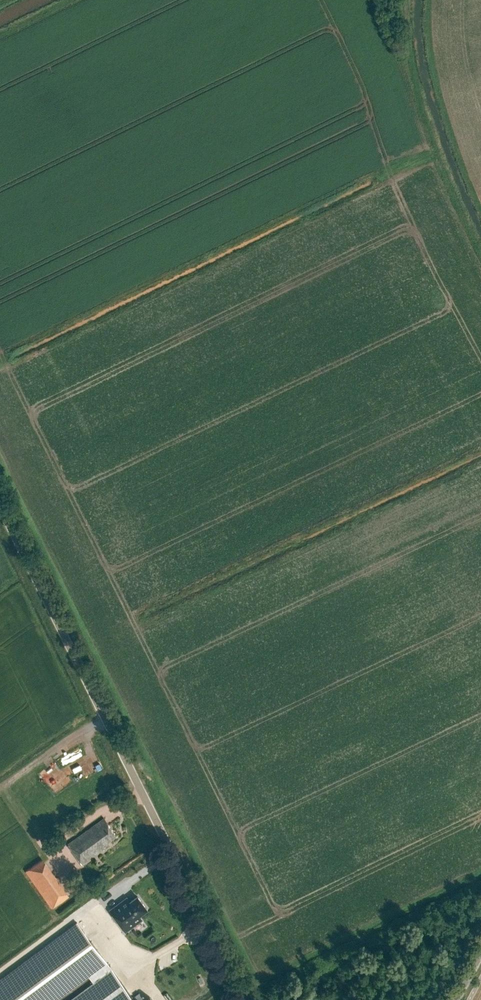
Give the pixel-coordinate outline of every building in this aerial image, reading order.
[(105,818),(68,844),(81,864),(106,848),(105,846),(110,843),(109,842),(118,836),(105,818)] [(44,859),(26,871),(52,909),(70,897),(44,859)] [(111,910),(125,930),(141,919),(138,915),(147,909),(137,896),(130,902),(127,898),(111,910)] [(77,922),(0,979),(0,999),(56,999),(89,976),(103,966),(107,963),(77,922)] [(107,963),(103,966),(89,976),(95,984),(73,999),(134,999),(107,963)]
